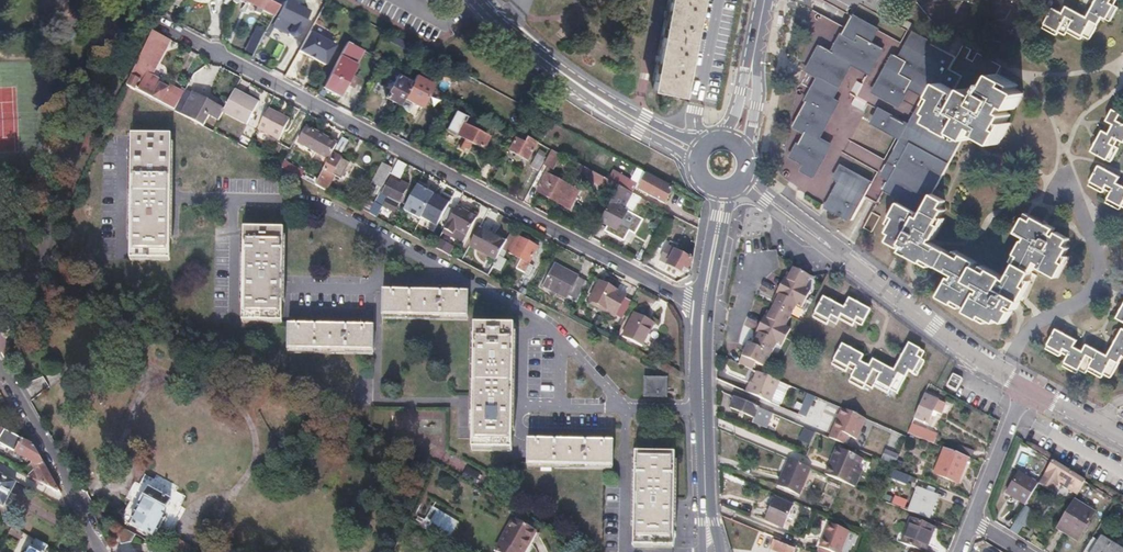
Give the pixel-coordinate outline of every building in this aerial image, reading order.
[(44,3),(47,14),(57,19),(66,16),(71,7),(69,0),(46,0),(44,3)] [(256,6),(254,11),(259,14),(261,11),(272,17),(279,5),(269,0),(244,0),(256,6)] [(282,7),(305,19),(309,11),(287,0),(286,0),(282,7)] [(651,90),(681,95),(699,0),(669,0),(651,90)] [(1053,9),(1043,29),(1056,36),(1058,32),(1064,35),(1065,33),(1080,40),(1082,35),(1089,39),(1101,17),(1110,22),(1117,8),(1113,5),(1116,0),(1096,0),(1087,17),(1066,6),(1063,14),(1053,9)] [(288,10),(282,7),(279,12),(285,15),(288,10)] [(285,15),(286,16),(285,20),(293,24),(297,15),(288,10),(285,15)] [(279,12),(273,24),(274,27),(277,29),(279,28),(289,33),(290,35),(293,37),(296,36),(300,28),(293,24),(285,20),(286,16),(285,15),(279,12)] [(297,15),(293,24),(300,28),(305,19),(297,15)] [(315,24),(309,21),(306,27),(312,30),(315,24)] [(170,39),(153,29),(151,33),(127,86),(173,111),(181,95),(145,76),(160,48),(164,51),(170,39)] [(335,45),(309,31),(299,50),(325,65),(335,45)] [(807,72),(819,78),(794,128),(805,134),(793,160),(818,173),(832,146),(821,140),(839,103),(834,101),(852,66),(868,75),(881,52),(847,33),(836,55),(820,46),(807,72)] [(881,109),(874,123),(910,143),(885,190),(896,195),(894,199),(900,202),(893,216),(896,218),(889,231),(893,233),(889,241),(899,247),(900,244),(905,246),(903,251),(923,262),(924,260),(956,276),(955,279),(951,277),(941,297),(954,303),(955,301),(969,308),(967,311),(982,319),(984,316),(997,323),(999,320),(1006,323),(1012,312),(1010,311),(1012,307),(1017,310),(1028,288),(1025,287),(1037,263),(1040,264),(1038,267),(1059,278),(1065,266),(1062,264),(1070,247),(1066,246),(1070,239),(1058,233),(1056,236),(1052,235),(1055,228),(1035,217),(1033,221),(1025,216),(1016,234),(1025,238),(1016,255),(1019,256),(1008,279),(989,270),(988,273),(974,266),(976,261),(962,254),(960,258),(933,243),(942,225),(939,224),(946,210),(942,208),(946,201),(934,195),(963,138),(957,135),(959,132),(972,139),(979,126),(982,128),(980,133),(1000,144),(1006,131),(1003,130),(1012,114),(1008,112),(1010,106),(1015,109),(1024,93),(1011,86),(1013,81),(997,73),(1002,64),(978,52),(974,59),(969,57),(973,49),(965,45),(963,44),(961,47),(956,56),(914,34),(901,56),(895,53),(875,92),(899,105),(909,88),(926,97),(911,125),(881,109)] [(363,50),(347,41),(341,54),(357,62),(363,50)] [(338,70),(333,67),(323,87),(340,96),(356,65),(344,58),(338,70)] [(415,77),(401,70),(387,97),(401,105),(404,98),(415,77)] [(416,75),(415,77),(404,98),(422,107),(434,84),(416,75)] [(260,102),(235,89),(223,111),(223,113),(247,126),(260,102)] [(183,90),(181,95),(173,111),(189,119),(190,118),(195,108),(196,109),(201,99),(183,90)] [(196,109),(195,108),(190,118),(214,130),(223,113),(223,111),(201,99),(196,109)] [(291,118),(269,107),(259,127),(279,138),(291,118)] [(1113,122),(1108,132),(1102,129),(1090,150),(1110,161),(1118,145),(1114,143),(1117,138),(1122,141),(1122,114),(1113,108),(1107,119),(1113,122)] [(479,111),(476,116),(491,124),(494,119),(479,111)] [(456,135),(466,118),(454,112),(445,129),(456,135)] [(471,120),(466,118),(463,123),(471,128),(472,126),(470,125),(472,121),(471,120)] [(463,123),(456,135),(467,141),(471,143),(482,148),(488,136),(471,128),(463,123)] [(307,127),(298,142),(329,158),(332,153),(336,146),(322,138),(323,135),(307,127)] [(517,131),(514,137),(517,138),(525,143),(528,137),(517,131)] [(171,135),(132,135),(130,258),(169,259),(170,204),(170,190),(171,135)] [(323,135),(322,138),(336,146),(338,143),(323,135)] [(349,140),(342,137),(336,148),(342,152),(349,140)] [(525,143),(517,138),(511,151),(516,154),(522,157),(528,160),(537,142),(536,141),(528,137),(525,143)] [(268,151),(261,146),(256,154),(264,158),(268,151)] [(551,149),(547,156),(546,159),(554,163),(559,154),(551,149)] [(547,156),(538,151),(530,165),(540,170),(546,159),(547,156)] [(332,153),(329,158),(324,169),(331,173),(332,174),(336,167),(340,157),(332,153)] [(347,160),(340,157),(336,167),(342,170),(347,160)] [(405,164),(399,160),(393,171),(399,175),(405,164)] [(391,168),(382,163),(372,182),(381,187),(391,168)] [(1112,191),(1107,201),(1117,206),(1118,204),(1122,207),(1122,184),(1117,181),(1121,175),(1100,164),(1089,184),(1101,191),(1104,186),(1112,191)] [(331,173),(324,169),(315,185),(326,191),(329,185),(326,183),(331,173)] [(873,182),(846,169),(827,207),(853,220),(873,182)] [(590,177),(588,180),(607,190),(611,182),(592,172),(590,177)] [(577,191),(545,174),(537,192),(568,209),(577,191)] [(659,180),(647,174),(644,180),(653,184),(656,186),(658,181),(659,180)] [(636,184),(620,176),(615,184),(618,185),(631,192),(636,184)] [(383,192),(389,196),(384,206),(393,211),(408,184),(402,181),(400,184),(390,179),(383,192)] [(658,181),(656,186),(652,193),(651,195),(659,200),(662,201),(664,202),(671,188),(658,181)] [(615,184),(611,182),(607,190),(614,193),(618,185),(615,184)] [(449,200),(417,183),(403,208),(436,225),(449,200)] [(618,185),(614,193),(599,221),(607,226),(616,231),(620,223),(622,218),(625,212),(622,210),(627,200),(631,192),(618,185)] [(638,197),(631,192),(627,200),(622,210),(625,212),(622,218),(627,221),(625,226),(620,223),(616,231),(607,226),(604,231),(623,241),(629,230),(634,234),(641,220),(630,213),(638,197)] [(379,194),(374,203),(369,213),(374,215),(384,196),(379,194)] [(374,203),(367,199),(362,209),(369,213),(374,203)] [(477,215),(456,204),(441,232),(462,243),(477,215)] [(504,230),(483,219),(470,244),(480,250),(483,245),(493,250),(504,230)] [(283,229),(243,228),(240,321),(280,322),(282,274),(283,229)] [(510,233),(502,249),(520,259),(515,268),(528,275),(533,266),(528,264),(537,247),(510,233)] [(678,246),(670,242),(667,247),(675,251),(675,250),(676,250),(678,246)] [(675,250),(675,251),(667,265),(681,272),(684,268),(687,270),(692,259),(676,250),(675,250)] [(479,260),(465,252),(461,261),(475,268),(479,260)] [(587,280),(552,262),(540,284),(564,297),(566,293),(577,299),(587,280)] [(739,364),(753,370),(758,362),(766,366),(778,343),(781,345),(790,328),(785,325),(796,304),(801,307),(810,290),(805,287),(811,277),(793,267),(787,279),(785,278),(777,293),(779,294),(776,300),(770,311),(768,310),(757,331),(760,333),(757,339),(753,345),(749,343),(748,347),(746,351),(739,364)] [(623,296),(600,283),(590,300),(605,309),(604,312),(620,322),(631,303),(622,298),(623,296)] [(467,293),(381,291),(381,316),(466,319),(467,293)] [(844,307),(823,297),(815,312),(830,320),(831,316),(838,320),(841,314),(856,321),(857,318),(864,322),(870,309),(848,299),(844,307)] [(590,300),(588,304),(604,312),(605,309),(590,300)] [(653,321),(634,310),(624,328),(643,339),(653,321)] [(372,328),(288,325),(287,351),(372,353),(372,328)] [(513,326),(472,326),(471,395),(470,437),(470,449),(510,451),(513,326)] [(1068,353),(1062,365),(1077,372),(1079,368),(1086,372),(1088,369),(1102,376),(1104,373),(1112,377),(1122,355),(1122,330),(1110,354),(1087,343),(1083,350),(1074,345),(1078,339),(1057,328),(1047,348),(1060,355),(1062,350),(1068,353)] [(850,364),(857,367),(851,379),(872,388),(873,386),(888,393),(889,389),(897,393),(907,371),(917,376),(923,361),(920,359),(924,351),(907,344),(895,370),(872,359),(869,366),(860,362),(863,355),(842,346),(835,360),(848,367),(850,364)] [(755,383),(752,382),(748,391),(775,403),(784,383),(774,379),(760,373),(755,383)] [(961,378),(952,374),(947,386),(956,390),(961,378)] [(665,378),(645,378),(645,394),(665,395),(665,378)] [(790,386),(784,383),(775,403),(781,406),(790,386)] [(937,400),(924,394),(914,418),(928,423),(932,412),(937,400)] [(823,401),(806,395),(798,415),(815,422),(823,401)] [(735,397),(731,407),(754,418),(759,408),(735,397)] [(945,403),(937,400),(932,412),(939,415),(945,403)] [(759,408),(754,418),(752,422),(763,427),(763,429),(767,431),(774,414),(759,408)] [(865,419),(842,408),(829,438),(844,445),(847,437),(856,441),(865,419)] [(937,435),(912,424),(908,433),(915,436),(934,443),(937,435)] [(12,438),(14,434),(0,426),(0,432),(12,438)] [(809,445),(814,433),(803,428),(798,441),(809,445)] [(14,434),(12,438),(8,446),(17,451),(23,439),(14,434)] [(912,444),(907,442),(897,465),(905,468),(915,446),(924,449),(923,452),(935,457),(940,446),(934,443),(915,436),(912,444)] [(614,440),(526,438),(526,455),(526,464),(613,466),(614,440)] [(23,439),(17,451),(33,460),(40,463),(43,461),(34,445),(23,439)] [(924,449),(915,446),(905,468),(915,472),(923,452),(924,449)] [(972,451),(959,446),(956,452),(969,457),(972,451)] [(956,452),(943,447),(932,474),(958,485),(969,457),(956,452)] [(831,460),(833,461),(827,476),(850,486),(857,470),(862,459),(836,448),(831,460)] [(674,452),(634,452),(633,545),(673,546),(673,497),(674,452)] [(810,468),(789,459),(778,485),(798,494),(810,468)] [(40,463),(33,460),(37,471),(43,485),(44,483),(58,491),(59,489),(43,461),(40,463)] [(833,461),(831,460),(824,474),(827,476),(833,461)] [(1044,473),(1049,476),(1055,480),(1077,493),(1084,481),(1051,461),(1044,473)] [(917,479),(893,469),(890,476),(908,484),(909,481),(915,483),(917,479)] [(861,471),(857,470),(850,486),(854,487),(861,471)] [(37,471),(27,476),(43,485),(37,471)] [(1036,485),(1018,473),(1006,492),(1024,504),(1036,485)] [(3,505),(15,483),(0,475),(0,504),(3,505)] [(936,495),(918,488),(909,510),(928,517),(936,495)] [(141,505),(142,505),(131,524),(155,537),(166,517),(163,516),(172,501),(150,489),(147,493),(141,505)] [(892,503),(894,498),(887,495),(885,500),(892,503)] [(793,506),(774,498),(765,519),(784,527),(787,519),(788,515),(789,515),(793,506)] [(1073,500),(1057,527),(1078,540),(1094,512),(1073,500)] [(1024,526),(1014,521),(1009,529),(1020,536),(1034,512),(1024,505),(1020,511),(1030,517),(1024,526)] [(1030,517),(1020,511),(1014,521),(1024,526),(1030,517)] [(436,512),(429,525),(450,536),(458,523),(436,512)] [(908,518),(899,542),(914,548),(924,551),(934,528),(908,518)] [(513,521),(497,551),(525,551),(535,533),(513,521)] [(829,524),(819,547),(830,551),(840,551),(849,532),(829,524)] [(12,526),(8,533),(20,539),(24,532),(12,526)] [(1101,537),(1092,551),(1122,551),(1101,537)] [(36,539),(32,547),(41,551),(44,551),(47,545),(36,539)] [(176,539),(170,551),(173,551),(186,551),(189,546),(176,539)] [(768,551),(793,551),(794,549),(772,541),(768,551)]
